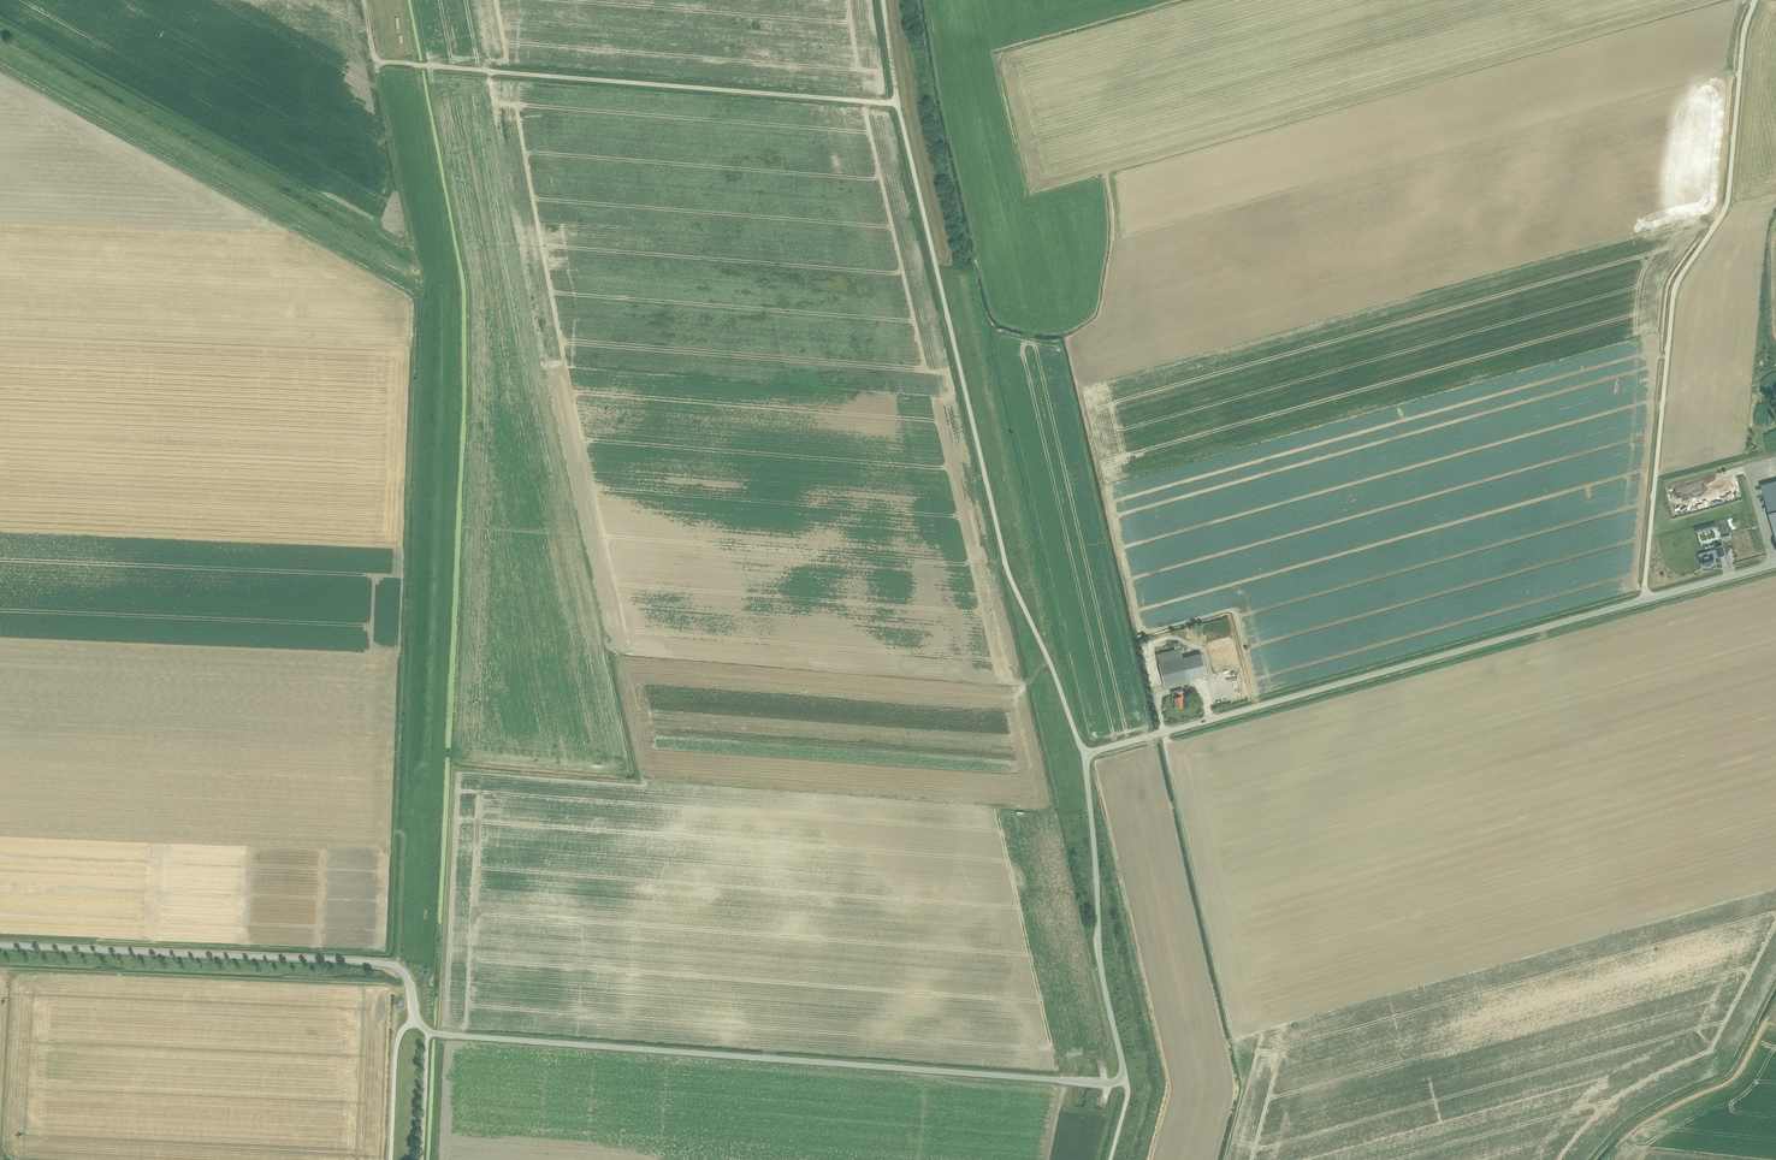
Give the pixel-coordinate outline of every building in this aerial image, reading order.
[(1762,485),(1775,536),(1775,481),(1762,485)] [(1725,497),(1734,497),(1734,488),(1725,488),(1725,497)] [(1699,554),(1702,567),(1715,564),(1714,558),(1725,555),(1722,545),(1716,547),(1716,549),(1717,549),(1718,550),(1716,550),(1717,551),(1704,555),(1703,553),(1699,554)] [(1206,675),(1200,653),(1183,658),(1179,642),(1173,643),(1174,646),(1172,647),(1172,650),(1157,654),(1164,685),(1188,680),(1206,675)] [(1184,695),(1182,689),(1181,690),(1181,691),(1176,692),(1177,697),(1174,698),(1176,708),(1184,706),(1183,701),(1186,701),(1184,695)]
